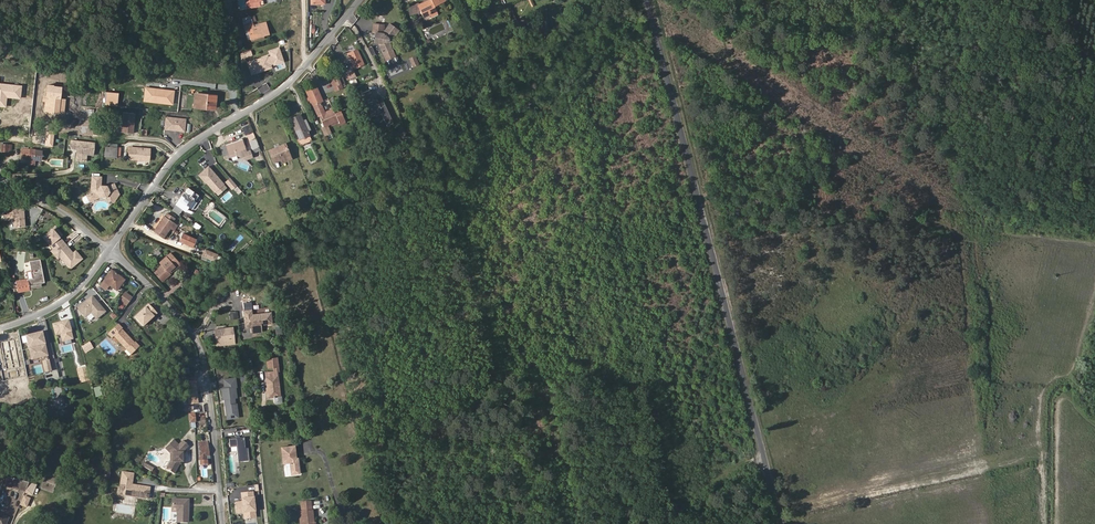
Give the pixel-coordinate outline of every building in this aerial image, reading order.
[(259,1),(261,1),(261,0),(249,0),(244,1),(244,0),(237,0),(239,10),(260,6),(259,5),(259,1)] [(434,6),(445,1),(444,0),(429,0),(425,2),(418,5),(418,3),(410,3),(410,14),(418,14),(418,10),(420,9),(422,15),(429,12),(430,14),(431,16),(437,13),(434,6)] [(523,34),(514,17),(510,19),(518,36),(523,34)] [(269,34),(266,22),(260,23),(260,25),(253,27),(252,23),(244,25),(247,39),(251,38),(252,41),(263,38),(263,35),(269,34)] [(384,24),(372,23),(371,33),(374,33),(374,32),(383,32),(384,30),(384,24)] [(373,43),(378,43),(385,61),(395,56),(390,43),(399,30),(389,23),(384,30),(383,32),(374,32),(374,33),(373,43)] [(363,64),(357,49),(348,53),(354,68),(363,64)] [(419,65),(415,55),(408,58),(412,68),(419,65)] [(355,76),(352,69),(344,72),(347,79),(355,76)] [(341,84),(337,75),(330,79),(334,87),(341,84)] [(345,121),(341,111),(335,113),(333,109),(324,112),(320,102),(322,101),(315,85),(306,89),(309,97),(307,99),(308,103),(311,101),(317,115),(319,115),(324,126),(338,120),(339,123),(345,121)] [(383,122),(391,119),(384,100),(376,103),(371,89),(361,93),(371,118),(380,115),(383,122)] [(119,106),(119,100),(120,93),(105,91),(104,105),(119,106)] [(166,97),(161,95),(162,94),(157,92),(154,99),(163,103),(166,97)] [(215,109),(216,95),(195,93),(193,107),(208,109),(208,108),(215,109)] [(14,107),(0,107),(0,117),(13,118),(13,117),(18,117),(19,108),(14,108),(14,107)] [(133,133),(135,113),(122,112),(120,132),(133,133)] [(303,120),(300,114),(290,119),(299,139),(309,134),(307,131),(303,120)] [(185,132),(186,118),(165,116),(164,129),(185,132)] [(299,146),(312,140),(309,134),(299,139),(290,119),(288,120),(299,146)] [(260,150),(253,133),(247,135),(254,152),(260,150)] [(245,148),(242,139),(220,147),(223,156),(229,154),(230,154),(245,149),(245,148)] [(87,155),(93,156),(95,142),(70,140),(69,148),(75,149),(74,161),(86,162),(87,155)] [(281,158),(290,155),(285,143),(269,150),(274,161),(281,158)] [(116,158),(117,147),(109,147),(108,157),(116,158)] [(149,161),(150,149),(138,148),(130,147),(129,159),(137,159),(137,160),(149,161)] [(41,160),(42,150),(22,148),(21,158),(28,159),(28,164),(34,165),(35,160),(41,160)] [(231,157),(246,152),(245,149),(230,154),(231,157)] [(119,194),(114,183),(107,186),(100,185),(101,177),(92,176),(91,189),(92,192),(86,195),(83,197),(82,199),(84,203),(86,203),(90,201),(100,196),(106,197),(113,202),(119,194)] [(195,199),(198,195),(188,187),(176,204),(185,210),(193,198),(195,199)] [(25,226),(23,208),(3,209),(4,220),(13,219),(14,227),(25,226)] [(277,219),(284,216),(281,208),(274,210),(277,219)] [(171,228),(174,223),(172,222),(175,219),(167,213),(164,216),(154,231),(163,237),(171,228)] [(66,244),(59,237),(62,234),(55,226),(43,237),(53,249),(51,251),(54,254),(57,252),(58,251),(66,244)] [(192,247),(196,239),(182,233),(178,241),(192,247)] [(82,258),(75,250),(73,252),(66,244),(58,251),(57,252),(54,254),(57,258),(60,256),(70,268),(82,258)] [(217,254),(205,249),(202,255),(215,261),(217,254)] [(168,272),(179,263),(170,253),(160,262),(162,266),(154,272),(162,281),(170,274),(168,272)] [(44,282),(40,259),(29,261),(32,278),(27,279),(28,285),(41,283),(44,282)] [(170,274),(180,264),(179,263),(168,272),(170,274)] [(116,291),(124,280),(112,270),(105,279),(100,286),(105,290),(109,285),(116,291)] [(27,279),(27,278),(15,281),(17,293),(29,290),(29,289),(28,285),(27,279)] [(127,305),(132,298),(125,293),(119,300),(127,305)] [(106,312),(92,295),(76,308),(85,318),(90,313),(96,320),(106,312)] [(143,326),(157,313),(148,304),(134,317),(143,326)] [(262,332),(261,325),(273,324),(271,311),(253,314),(252,309),(242,310),(245,329),(250,328),(251,334),(262,332)] [(156,317),(162,324),(168,319),(162,312),(156,317)] [(73,339),(68,319),(51,324),(55,336),(58,335),(60,342),(73,339)] [(139,346),(134,342),(121,329),(122,328),(118,324),(107,334),(112,338),(114,336),(131,355),(139,346)] [(235,344),(233,327),(215,329),(217,347),(235,344)] [(48,356),(42,331),(24,336),(30,360),(48,356)] [(84,351),(91,347),(89,343),(82,347),(84,351)] [(280,396),(277,371),(279,371),(277,358),(267,359),(268,368),(273,367),(274,371),(267,372),(267,377),(266,377),(266,384),(268,384),(269,387),(267,387),(269,397),(273,397),(274,402),(276,404),(281,403),(282,401),(282,396),(280,396)] [(51,371),(49,359),(41,361),(44,373),(51,371)] [(100,361),(95,366),(105,377),(111,371),(100,361)] [(223,400),(224,399),(227,419),(239,418),(237,403),(236,403),(235,398),(237,398),(236,387),(237,387),(236,377),(223,379),(224,388),(221,388),(223,400)] [(198,395),(197,381),(189,382),(191,396),(198,395)] [(236,446),(238,462),(249,461),(248,448),(245,449),(244,437),(235,438),(235,439),(229,440),(229,447),(236,446)] [(183,462),(182,452),(188,446),(183,440),(178,445),(173,439),(165,447),(171,452),(173,452),(173,456),(171,456),(171,461),(170,462),(166,469),(174,474),(180,464),(180,462),(183,462)] [(208,455),(207,442),(198,442),(200,456),(200,460),(202,460),(205,460),(206,455),(208,455)] [(296,458),(295,445),(281,447),(283,463),(290,462),(291,474),(299,473),(298,458),(296,458)] [(173,456),(173,452),(171,452),(165,447),(164,448),(170,453),(170,462),(171,461),(171,456),(173,456)] [(144,462),(142,466),(151,471),(153,468),(144,462)] [(148,498),(150,487),(136,485),(136,487),(131,486),(132,484),(133,474),(122,472),(119,494),(148,498)] [(25,491),(28,482),(7,477),(5,486),(25,491)] [(32,495),(36,484),(32,483),(28,482),(25,491),(24,492),(32,495)] [(256,517),(253,491),(240,493),(241,501),(234,502),(236,514),(242,513),(243,519),(256,517)] [(19,505),(26,508),(30,498),(23,495),(19,505)] [(188,522),(189,499),(172,499),(172,511),(177,511),(177,522),(188,522)] [(312,511),(311,511),(310,501),(301,502),(302,512),(299,512),(300,523),(314,523),(313,523),(312,511)] [(8,518),(0,514),(0,523),(5,523),(8,518)]
